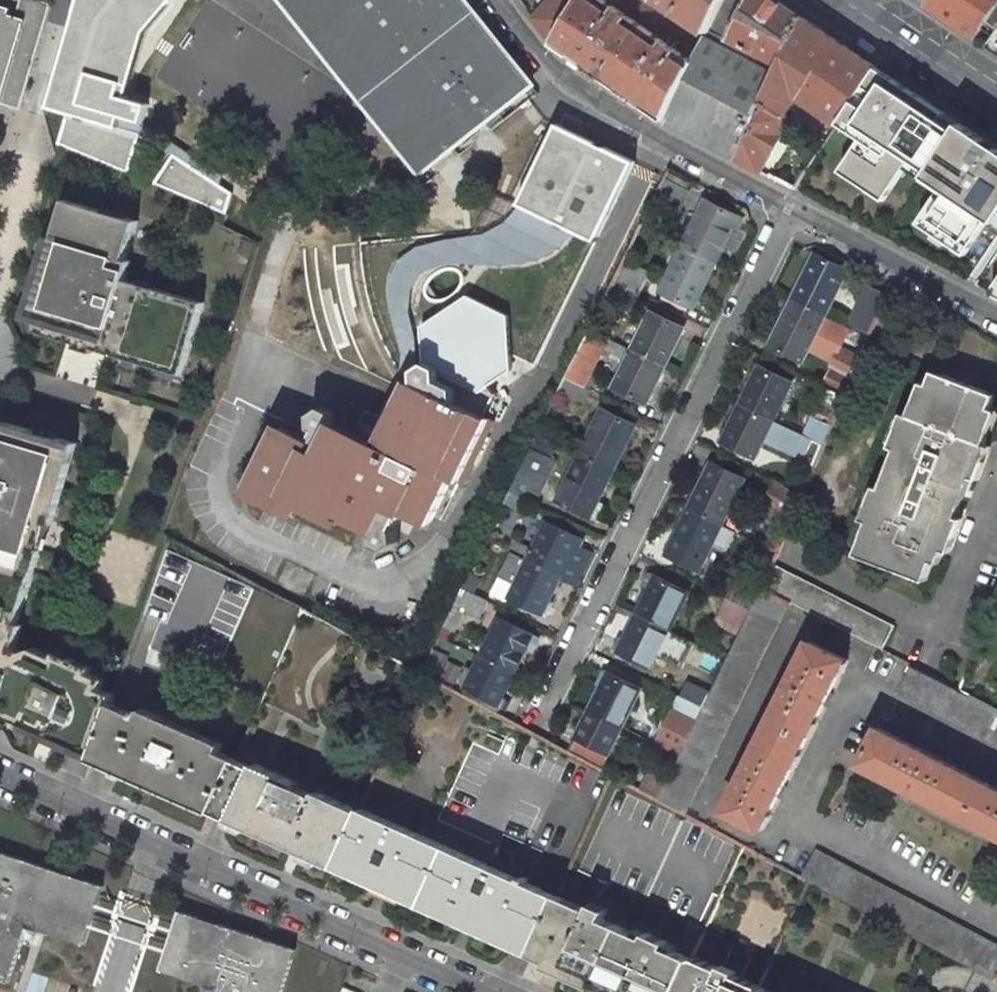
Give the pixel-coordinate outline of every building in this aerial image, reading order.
[(7,105),(20,109),(22,101),(51,4),(41,0),(20,0),(15,17),(9,15),(11,8),(0,5),(0,103),(7,105)] [(42,107),(65,112),(61,145),(122,168),(227,214),(234,192),(134,126),(140,110),(118,105),(141,33),(170,0),(73,0),(42,107)] [(375,95),(398,76),(453,147),(533,84),(514,60),(467,0),(300,0),(375,95)] [(534,18),(553,44),(579,0),(551,0),(534,18)] [(601,78),(618,54),(627,60),(648,30),(604,0),(579,0),(553,44),(601,78)] [(702,28),(708,32),(724,0),(660,0),(702,28)] [(708,32),(693,62),(663,120),(735,159),(762,102),(780,64),(729,38),(748,0),(724,0),(708,32)] [(778,0),(748,0),(729,38),(780,64),(802,17),(778,0)] [(930,5),(975,37),(982,26),(986,21),(996,5),(996,0),(933,0),(930,5)] [(996,36),(989,46),(996,51),(996,5),(986,21),(982,26),(996,36)] [(797,98),(811,108),(836,124),(838,125),(877,67),(802,17),(780,64),(762,102),(791,121),(791,119),(785,116),(797,98)] [(648,30),(627,60),(618,54),(601,78),(663,120),(693,62),(683,55),(648,30)] [(877,67),(838,125),(863,140),(841,173),(884,202),(906,169),(941,191),(919,224),(932,232),(957,249),(965,255),(990,220),(996,225),(996,147),(877,67)] [(398,76),(375,95),(430,165),(453,147),(398,76)] [(762,102),(735,159),(758,170),(785,122),(789,125),(791,121),(762,102)] [(831,131),(836,124),(811,108),(807,115),(831,131)] [(633,159),(559,122),(518,204),(592,241),(632,162),(633,159)] [(688,190),(665,178),(658,193),(681,205),(688,190)] [(104,209),(63,198),(52,236),(60,239),(47,284),(38,282),(28,317),(37,320),(33,329),(75,341),(77,335),(93,340),(93,341),(131,352),(132,347),(156,355),(155,359),(181,367),(201,300),(150,285),(148,291),(136,287),(138,281),(123,277),(129,258),(124,257),(136,218),(113,212),(110,223),(100,221),(104,209)] [(706,201),(684,246),(716,261),(723,247),(725,243),(732,229),(733,225),(738,227),(742,219),(706,201)] [(725,243),(723,247),(735,253),(744,235),(732,229),(725,243)] [(693,306),(716,261),(684,246),(662,291),(693,306)] [(847,270),(815,254),(793,299),(824,315),(847,270)] [(649,273),(624,261),(614,282),(639,294),(649,273)] [(401,262),(401,320),(418,320),(418,262),(401,262)] [(631,310),(639,294),(614,282),(606,298),(631,310)] [(887,296),(869,288),(853,326),(871,333),(887,296)] [(462,482),(493,418),(482,413),(494,391),(487,381),(518,364),(517,310),(477,293),(430,324),(432,363),(421,365),(422,379),(403,371),(383,413),(402,422),(392,443),(374,434),(372,438),(371,439),(370,441),(425,467),(404,511),(428,523),(450,476),(462,482)] [(770,345),(802,361),(824,315),(793,299),(770,345)] [(651,313),(632,350),(664,366),(682,329),(651,313)] [(607,338),(590,330),(566,378),(584,387),(607,338)] [(860,358),(834,347),(833,351),(832,371),(825,386),(845,396),(860,358)] [(646,403),(664,366),(632,350),(614,387),(646,403)] [(791,383),(759,367),(741,404),(772,420),(791,383)] [(996,395),(935,371),(922,404),(915,401),(864,535),(871,538),(864,557),(925,580),(932,561),(939,564),(991,430),(984,427),(996,395)] [(585,404),(591,391),(584,387),(566,378),(559,391),(585,404)] [(825,386),(821,384),(807,415),(814,418),(806,436),(824,444),(845,396),(825,386)] [(303,502),(342,521),(346,513),(376,528),(375,531),(377,545),(387,549),(398,542),(397,529),(395,529),(404,511),(425,467),(370,441),(371,439),(372,438),(355,430),(336,421),(335,410),(322,404),(312,411),(312,425),(317,428),(311,440),(282,426),(270,432),(271,442),(261,448),(264,459),(249,490),(254,498),(265,497),(270,506),(281,505),(286,514),(298,513),(303,502)] [(772,420),(741,404),(722,441),(754,457),(772,420)] [(383,413),(367,406),(355,430),(372,438),(374,434),(392,443),(402,422),(383,413)] [(603,410),(580,455),(612,471),(634,426),(603,410)] [(114,694),(102,688),(106,679),(92,672),(55,656),(35,647),(28,650),(17,647),(24,624),(19,623),(41,549),(71,446),(0,425),(0,698),(1,698),(0,702),(0,711),(5,714),(62,739),(64,733),(96,747),(114,694)] [(824,444),(806,436),(797,456),(790,452),(776,481),(803,495),(823,446),(824,444)] [(543,485),(556,460),(531,448),(519,473),(510,491),(533,502),(542,484),(543,485)] [(598,501),(612,471),(580,455),(558,500),(596,519),(604,504),(598,501)] [(745,475),(714,459),(689,509),(721,525),(745,475)] [(776,481),(775,481),(764,503),(793,518),(803,495),(776,481)] [(689,509),(669,550),(666,554),(698,570),(701,565),(721,525),(689,509)] [(515,541),(510,550),(529,560),(561,575),(575,546),(579,539),(547,523),(534,550),(515,541)] [(575,546),(561,575),(576,583),(591,554),(575,546)] [(168,556),(153,613),(168,617),(164,633),(180,637),(185,618),(223,628),(230,599),(246,603),(252,578),(168,556)] [(548,600),(561,575),(529,560),(511,597),(542,613),(543,612),(547,614),(553,603),(548,600)] [(778,565),(774,563),(763,589),(789,603),(883,650),(895,625),(778,565)] [(669,630),(690,587),(652,569),(646,581),(643,586),(649,589),(637,614),(669,630)] [(493,582),(471,571),(462,588),(484,599),(493,582)] [(763,589),(738,577),(727,598),(753,610),(763,589)] [(480,618),(488,600),(484,599),(462,588),(444,625),(455,630),(465,610),(480,618)] [(789,603),(763,589),(753,610),(745,627),(740,636),(729,659),(720,677),(712,693),(705,708),(682,755),(681,756),(672,775),(659,800),(686,814),(789,603)] [(740,636),(745,627),(753,610),(727,598),(719,614),(715,623),(740,636)] [(619,652),(650,667),(653,662),(669,630),(637,614),(623,642),(619,640),(614,649),(619,652)] [(499,620),(481,657),(513,672),(531,636),(499,620)] [(784,784),(824,704),(826,705),(832,693),(830,693),(847,660),(810,641),(725,811),(762,830),(779,796),(780,797),(786,785),(784,784)] [(445,655),(433,649),(421,672),(433,678),(445,655)] [(501,697),(513,672),(481,657),(473,673),(467,670),(461,683),(467,686),(464,691),(496,707),(496,706),(501,709),(505,700),(501,697)] [(696,665),(689,681),(681,696),(705,708),(712,693),(720,677),(696,665)] [(913,666),(898,693),(996,744),(996,709),(992,706),(972,696),(959,689),(913,666)] [(194,679),(174,670),(163,693),(183,702),(194,679)] [(601,686),(589,710),(621,726),(639,690),(607,674),(603,672),(596,683),(601,686)] [(114,694),(96,747),(92,757),(93,757),(94,757),(117,705),(112,703),(115,694),(114,694)] [(705,708),(681,696),(663,732),(652,727),(647,737),(682,755),(705,708)] [(141,716),(117,705),(94,757),(214,812),(237,760),(223,753),(226,746),(195,732),(197,726),(182,719),(179,725),(156,714),(148,710),(147,712),(144,711),(141,716)] [(621,726),(589,710),(571,747),(603,763),(621,726)] [(996,834),(996,788),(879,728),(860,764),(908,789),(907,791),(919,797),(920,795),(996,834)] [(254,767),(237,760),(214,812),(335,866),(337,861),(359,810),(316,791),(315,795),(297,787),(299,783),(256,764),(254,767)] [(558,896),(360,808),(359,810),(337,861),(534,949),(558,896)] [(817,849),(802,877),(810,881),(889,922),(996,979),(996,944),(817,849)] [(0,851),(0,980),(10,983),(22,944),(24,937),(25,935),(37,929),(39,930),(45,932),(85,945),(102,894),(105,885),(0,851)] [(590,910),(558,895),(558,896),(534,949),(550,956),(548,961),(595,983),(621,925),(605,917),(608,910),(593,903),(590,910)] [(297,949),(181,910),(161,969),(180,976),(206,985),(217,988),(217,991),(283,991),(297,949)] [(621,925),(595,983),(615,991),(676,991),(691,958),(667,947),(669,942),(648,932),(646,937),(621,925)] [(37,929),(25,935),(24,937),(27,939),(35,935),(39,930),(37,929)] [(676,991),(759,991),(762,987),(691,958),(676,991)]
